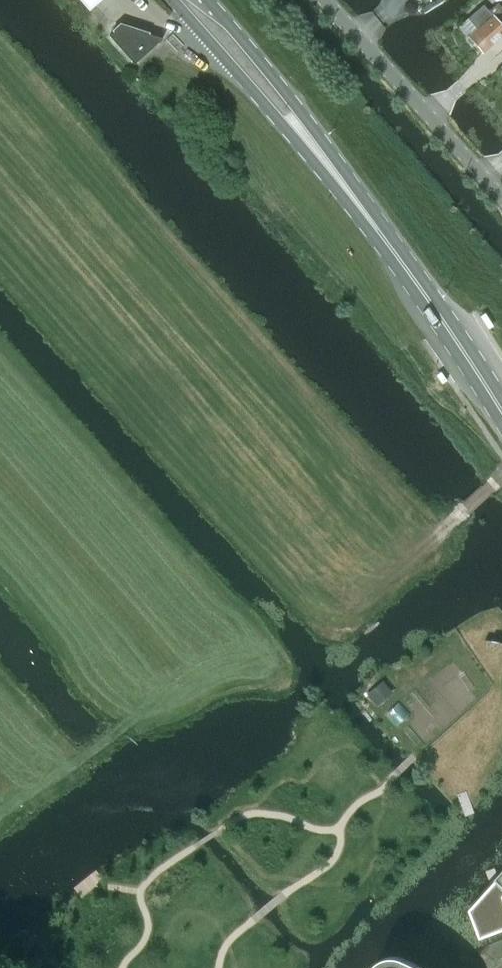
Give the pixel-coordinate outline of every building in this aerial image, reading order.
[(89,10),(99,0),(80,0),(89,10)] [(498,3),(489,11),(483,4),(469,18),(478,29),(470,37),(483,52),(501,34),(501,8),(498,3)] [(136,67),(164,42),(122,28),(111,38),(136,67)] [(471,910),(481,938),(501,930),(501,876),(499,879),(492,887),(471,910)]
